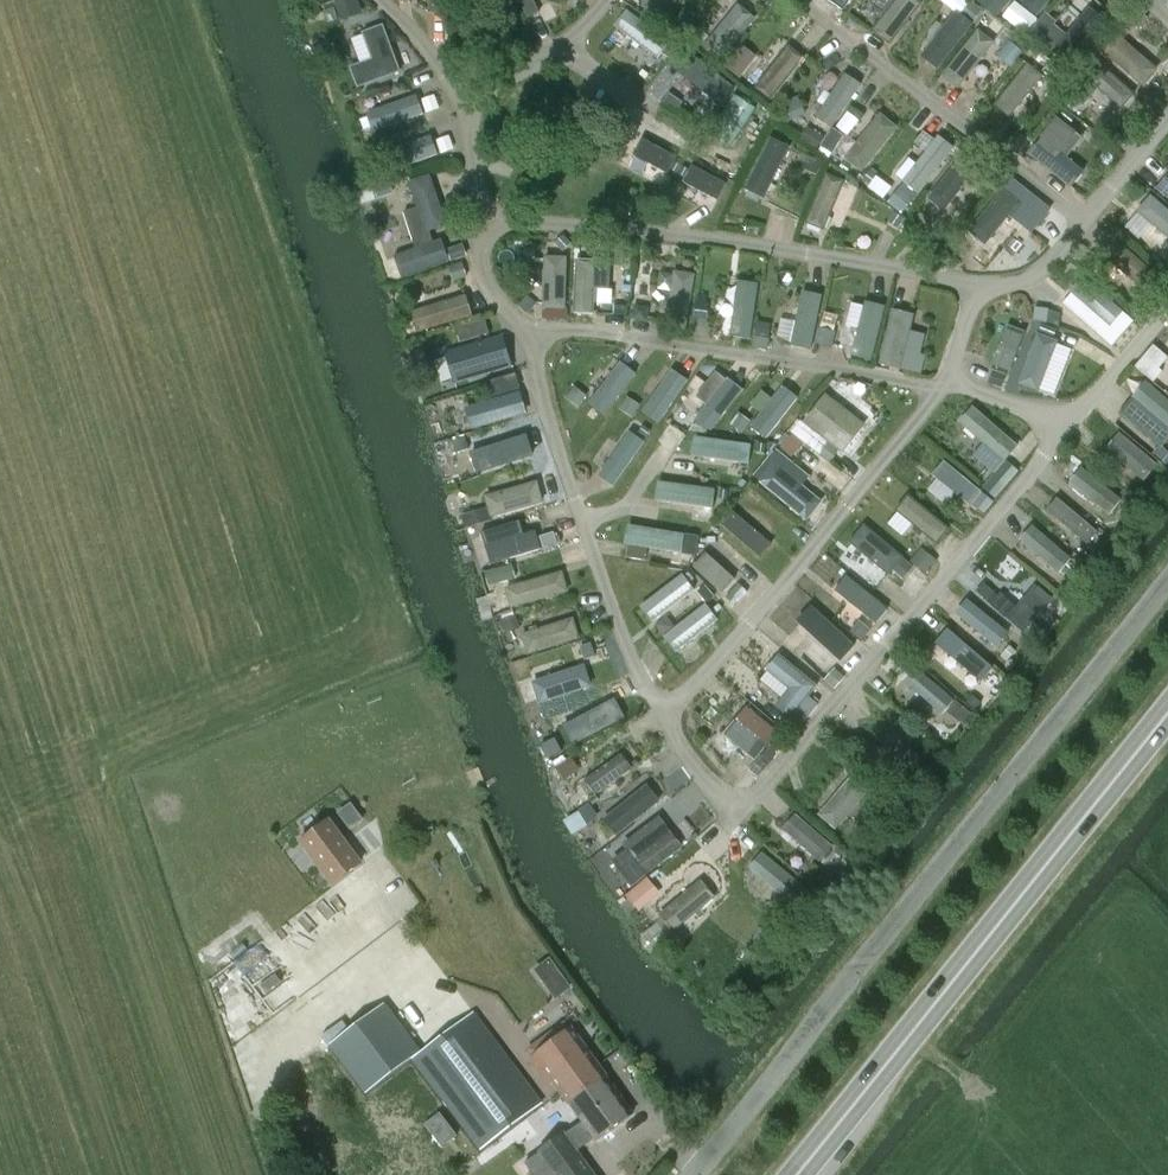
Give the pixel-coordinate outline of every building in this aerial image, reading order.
[(335,0),(345,22),(366,13),(360,0),(335,0)] [(430,13),(450,13),(450,0),(430,0),(430,13)] [(502,24),(519,15),(512,0),(490,0),(502,24)] [(667,12),(677,0),(653,0),(653,1),(667,12)] [(844,11),(852,0),(827,0),(844,11)] [(890,46),(923,5),(917,0),(896,0),(871,32),(890,46)] [(960,12),(968,1),(967,0),(944,0),(960,12)] [(1013,0),(981,0),(998,16),(1013,0)] [(1022,3),(1040,19),(1056,0),(1024,0),(1022,3)] [(703,48),(720,62),(755,19),(739,6),(703,48)] [(1052,53),(1067,66),(1105,22),(1090,9),(1052,53)] [(627,12),(616,27),(658,60),(669,44),(627,12)] [(921,58),(939,72),(974,25),(956,12),(921,58)] [(372,57),(350,65),(357,84),(398,69),(382,26),(364,33),(372,57)] [(943,76),(959,89),(995,42),(979,30),(943,76)] [(1114,32),(1098,50),(1142,89),(1158,71),(1114,32)] [(1001,58),(1017,62),(1021,45),(1006,41),(1001,58)] [(756,89),(771,101),(804,59),(789,47),(756,89)] [(683,54),(671,69),(714,103),(726,87),(683,54)] [(1122,111),(1135,96),(1094,61),(1081,75),(1122,111)] [(995,107),(1010,119),(1043,76),(1028,64),(995,107)] [(817,117),(833,127),(861,86),(845,75),(817,117)] [(629,105),(622,117),(644,130),(662,100),(620,76),(610,94),(629,105)] [(713,124),(734,140),(758,108),(738,93),(713,124)] [(367,113),(373,132),(423,115),(417,96),(367,113)] [(846,159),(862,171),(896,128),(881,116),(846,159)] [(832,128),(824,145),(837,152),(845,134),(832,128)] [(381,154),(388,173),(438,155),(431,136),(381,154)] [(791,147),(771,138),(746,191),(765,200),(791,147)] [(634,156),(667,174),(676,157),(643,139),(634,156)] [(1069,190),(1082,175),(1041,142),(1029,157),(1069,190)] [(900,185),(915,197),(948,156),(933,144),(900,185)] [(929,199),(944,211),(980,166),(965,154),(929,199)] [(684,183),(717,201),(726,184),(693,166),(684,183)] [(395,256),(402,279),(450,263),(442,240),(432,243),(428,233),(448,226),(431,175),(409,182),(418,210),(406,214),(418,249),(395,256)] [(844,182),(827,175),(807,224),(825,231),(844,182)] [(970,232),(986,245),(1019,203),(1003,191),(970,232)] [(1139,212),(1167,237),(1167,212),(1151,197),(1139,212)] [(445,212),(455,239),(466,235),(457,208),(445,212)] [(1115,240),(1101,257),(1142,290),(1155,273),(1115,240)] [(567,259),(548,259),(547,310),(566,310),(567,259)] [(597,261),(577,261),(575,314),(595,314),(597,261)] [(695,275),(673,271),(665,328),(687,331),(695,275)] [(1082,278),(1069,292),(1111,328),(1123,313),(1082,278)] [(758,287),(739,284),(731,336),(750,339),(758,287)] [(410,313),(417,335),(473,317),(466,295),(410,313)] [(822,299),(803,295),(792,346),(811,350),(822,299)] [(885,306),(866,302),(853,356),(872,360),(885,306)] [(914,316),(892,311),(880,364),(902,369),(914,316)] [(1025,334),(1008,328),(992,368),(1009,375),(1025,334)] [(1078,333),(1064,331),(1057,386),(1071,388),(1078,333)] [(444,352),(454,383),(512,366),(503,335),(444,352)] [(636,376),(621,364),(590,403),(605,415),(636,376)] [(688,382),(672,371),(643,411),(660,423),(688,382)] [(743,391),(727,379),(697,418),(712,430),(743,391)] [(1135,399),(1167,427),(1167,402),(1148,385),(1135,399)] [(799,399),(782,387),(750,428),(766,440),(799,399)] [(468,409),(474,429),(527,413),(521,393),(468,409)] [(826,396),(806,423),(844,452),(864,426),(826,396)] [(974,410),(962,425),(1005,461),(1017,446),(974,410)] [(645,442),(629,432),(600,477),(615,487),(645,442)] [(1120,435),(1108,449),(1144,480),(1157,465),(1120,435)] [(470,454),(476,474),(526,458),(520,438),(470,454)] [(698,439),(696,457),(748,464),(750,446),(698,439)] [(1001,496),(1015,466),(1001,460),(988,490),(1001,496)] [(943,462),(933,476),(971,506),(981,493),(943,462)] [(775,467),(763,482),(807,518),(820,503),(775,467)] [(1072,484),(1109,514),(1121,500),(1083,470),(1072,484)] [(487,496),(492,516),(542,501),(537,482),(487,496)] [(662,483),(660,501),(712,508),(714,490),(662,483)] [(909,497),(897,512),(937,545),(949,531),(909,497)] [(1062,500),(1050,515),(1091,548),(1103,533),(1062,500)] [(735,513),(723,526),(760,557),(771,544),(735,513)] [(625,526),(623,543),(676,551),(678,533),(625,526)] [(1021,541),(1058,572),(1070,558),(1033,527),(1021,541)] [(865,528),(852,542),(889,573),(901,558),(865,528)] [(493,547),(498,564),(545,551),(540,534),(493,547)] [(694,568),(722,594),(735,580),(707,554),(694,568)] [(507,588),(512,606),(567,591),(562,572),(507,588)] [(640,607),(653,623),(694,591),(682,575),(640,607)] [(847,578),(836,593),(877,626),(889,611),(847,578)] [(1052,600),(1039,589),(1010,621),(1023,633),(1052,600)] [(968,600),(955,615),(997,648),(1009,633),(968,600)] [(717,621),(705,605),(664,637),(676,652),(717,621)] [(825,618),(813,631),(845,660),(857,647),(825,618)] [(521,634),(528,656),(580,641),(573,619),(521,634)] [(952,634),(941,648),(972,674),(983,660),(952,634)] [(780,656),(768,671),(790,689),(776,706),(791,718),(817,686),(780,656)] [(532,682),(540,704),(592,687),(585,665),(532,682)] [(920,671),(908,685),(942,714),(954,700),(920,671)] [(748,709),(726,735),(755,760),(777,733),(748,709)] [(923,727),(905,712),(864,763),(883,778),(923,727)] [(557,735),(565,752),(608,729),(599,713),(557,735)] [(631,770),(621,755),(586,781),(596,795),(631,770)] [(872,786),(853,771),(817,816),(836,832),(872,786)] [(659,802),(647,787),(606,820),(617,835),(659,802)] [(796,816),(784,830),(820,861),(832,847),(796,816)] [(357,863),(329,825),(307,841),(335,879),(357,863)] [(681,848),(671,834),(636,860),(647,874),(681,848)] [(765,855),(752,870),(792,904),(805,889),(765,855)] [(637,909),(658,894),(639,865),(617,880),(637,909)] [(658,916),(674,934),(716,899),(700,880),(658,916)] [(385,1007),(331,1048),(365,1094),(419,1053),(385,1007)] [(475,1015),(406,1068),(415,1079),(425,1072),(492,1161),(551,1116),(475,1015)] [(563,1094),(600,1067),(573,1030),(532,1061),(550,1085),(555,1082),(563,1094)] [(633,1113),(600,1067),(563,1094),(597,1140),(633,1113)] [(441,1113),(426,1124),(443,1147),(458,1136),(441,1113)] [(539,1174),(583,1174),(555,1137),(526,1158),(539,1174)]
